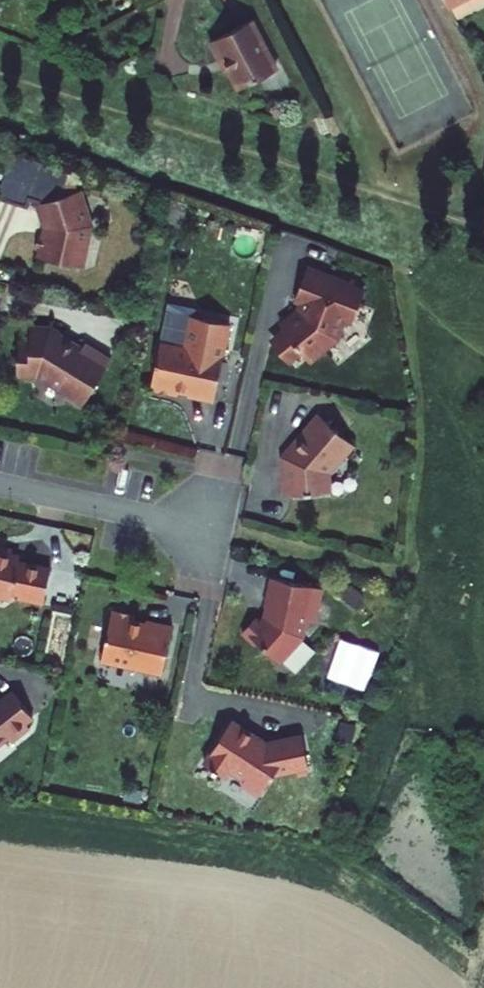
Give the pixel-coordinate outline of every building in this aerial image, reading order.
[(234,31),(213,42),(220,56),(227,53),(243,87),(281,68),(256,21),(234,31)] [(0,185),(0,188),(21,193),(27,168),(5,163),(0,185)] [(66,195),(62,186),(34,198),(47,231),(46,236),(41,235),(40,243),(38,251),(43,251),(43,254),(46,259),(80,266),(83,253),(80,249),(84,246),(88,226),(87,224),(91,222),(85,206),(81,208),(74,192),(66,195)] [(341,278),(307,265),(294,299),(300,302),(298,309),(284,320),(291,329),(278,339),(277,348),(283,354),(288,361),(301,350),(306,357),(314,357),(329,345),(330,341),(333,341),(334,341),(337,339),(338,337),(345,319),(352,322),(364,291),(339,282),(341,278)] [(230,324),(192,316),(187,340),(185,347),(160,342),(150,390),(163,393),(176,396),(178,390),(188,392),(188,396),(213,401),(225,348),(230,324)] [(51,327),(29,327),(28,347),(17,347),(17,375),(27,375),(37,375),(67,392),(66,393),(68,401),(77,406),(84,404),(110,358),(84,343),(80,350),(57,336),(57,330),(51,327)] [(354,445),(317,413),(298,436),(301,439),(285,458),(287,477),(291,480),(287,484),(288,490),(288,495),(328,492),(326,471),(336,460),(343,459),(354,445)] [(11,598),(12,593),(44,600),(51,569),(18,563),(19,557),(11,556),(11,554),(10,552),(8,550),(7,549),(5,549),(3,549),(1,550),(0,550),(0,596),(11,598)] [(314,621),(321,588),(271,577),(268,591),(265,605),(267,606),(266,612),(268,614),(268,617),(263,622),(257,616),(245,629),(253,636),(255,634),(280,658),(302,635),(305,619),(314,621)] [(112,610),(101,661),(161,673),(171,628),(134,621),(135,615),(124,613),(112,610)] [(6,738),(24,724),(31,717),(10,693),(0,701),(0,744),(6,738)] [(232,719),(204,762),(226,776),(230,769),(245,779),(246,785),(255,791),(261,789),(263,790),(274,773),(309,766),(302,734),(264,742),(251,734),(252,732),(242,726),(232,719)] [(29,729),(24,724),(6,738),(11,744),(29,729)]
